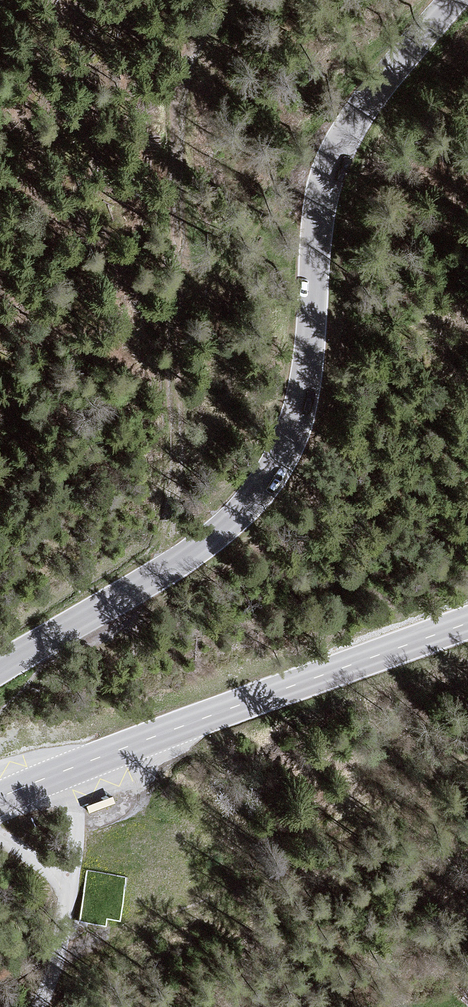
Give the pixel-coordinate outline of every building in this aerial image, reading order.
[(111,795),(85,805),(88,812),(114,802),(111,795)]
